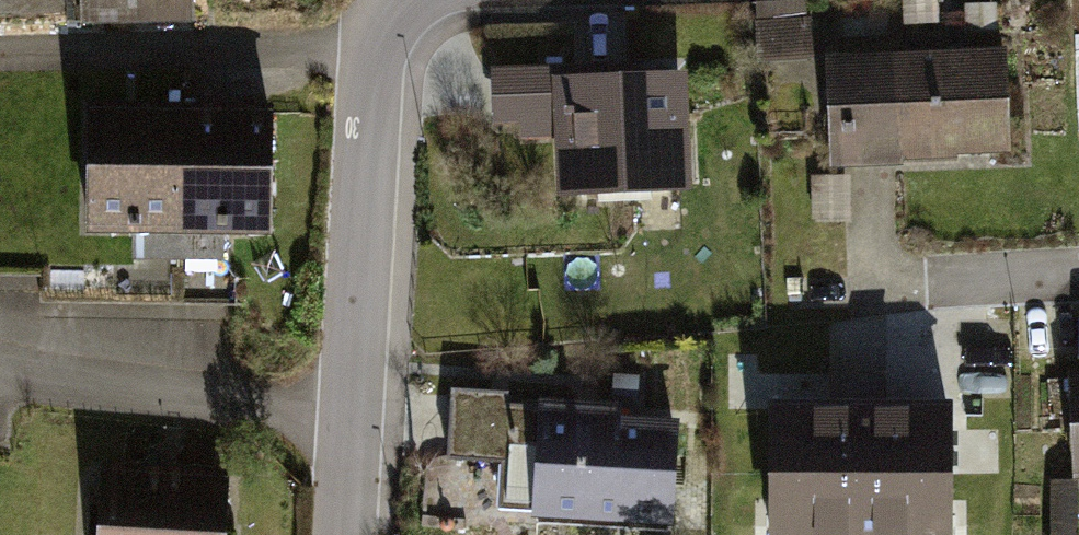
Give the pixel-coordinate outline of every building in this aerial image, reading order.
[(203,39),(203,0),(85,0),(84,36),(203,39)] [(765,57),(816,58),(816,0),(766,0),(765,57)] [(995,160),(988,51),(812,62),(819,171),(995,160)] [(680,201),(677,70),(480,74),(482,132),(539,130),(540,204),(680,201)] [(182,231),(184,119),(100,118),(99,230),(182,231)] [(264,121),(184,119),(182,231),(262,232),(264,121)] [(932,368),(757,377),(756,489),(940,482),(932,368)] [(1067,373),(1069,483),(1078,483),(1078,373),(1067,373)] [(541,522),(675,524),(677,417),(510,415),(509,480),(541,480),(541,522)] [(219,472),(99,469),(97,534),(217,534),(219,472)]
